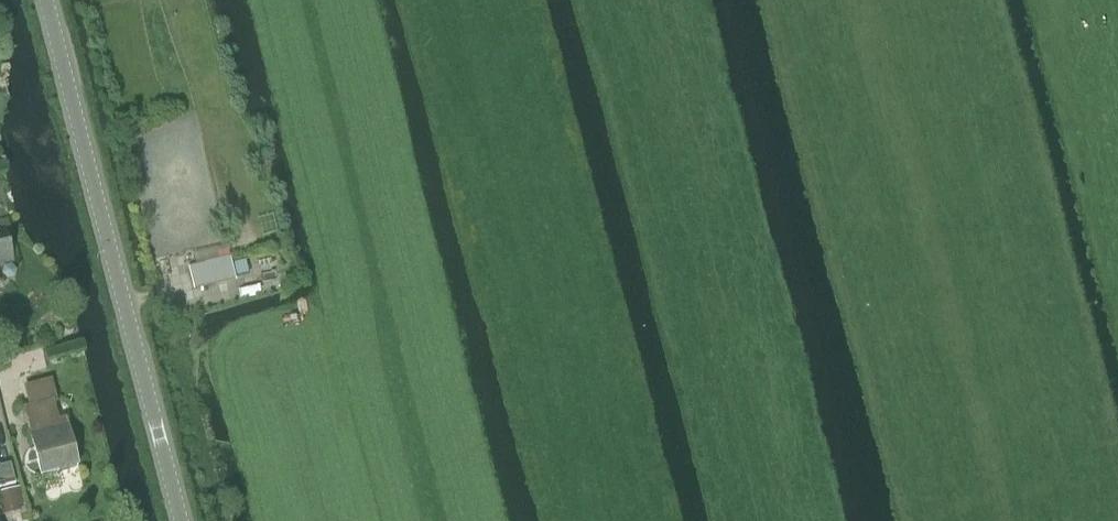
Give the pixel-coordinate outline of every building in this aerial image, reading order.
[(15,264),(5,225),(0,226),(0,268),(15,264)] [(192,289),(235,280),(230,259),(188,268),(192,289)] [(244,260),(231,263),(235,275),(247,273),(244,260)] [(3,267),(2,274),(7,279),(15,277),(17,270),(12,265),(3,267)] [(30,407),(24,409),(35,452),(32,455),(31,459),(31,462),(31,464),(37,462),(41,476),(47,475),(78,467),(66,420),(59,421),(56,408),(57,403),(51,380),(25,387),(30,407)] [(16,484),(11,465),(0,467),(0,488),(16,484)] [(20,487),(0,492),(0,506),(2,516),(22,511),(20,505),(24,504),(20,487)]
